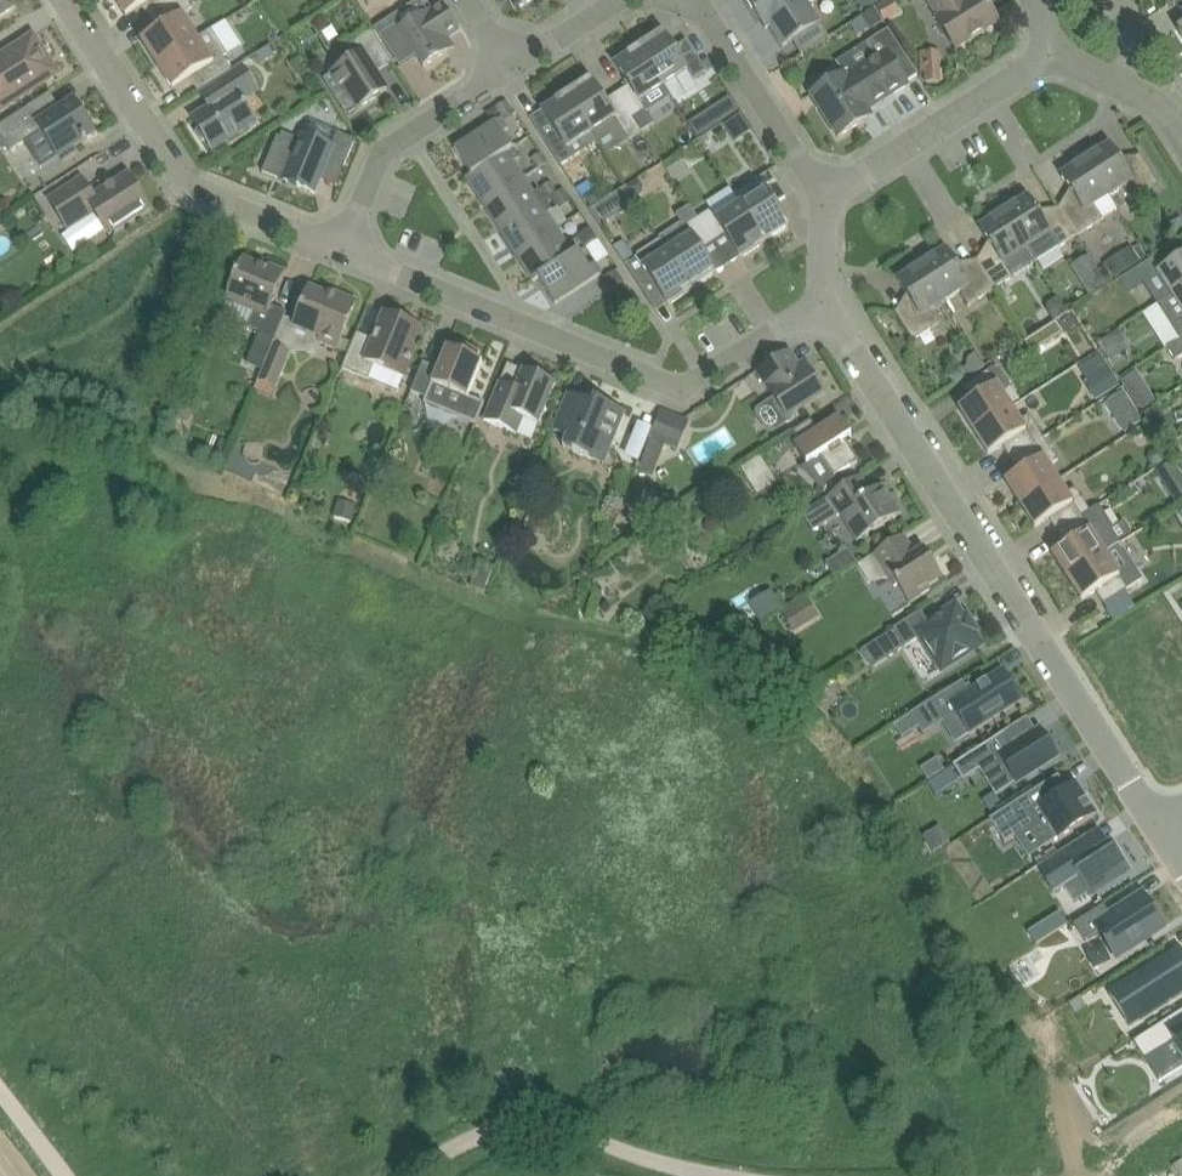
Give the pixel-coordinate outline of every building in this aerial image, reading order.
[(10,0),(0,0),(0,18),(15,8),(10,0)] [(127,17),(147,4),(155,16),(180,0),(116,0),(127,17)] [(158,65),(200,38),(199,37),(183,14),(193,8),(187,0),(180,0),(155,16),(163,28),(142,41),(158,65)] [(517,11),(534,0),(510,0),(517,11)] [(764,15),(784,46),(821,22),(809,3),(814,0),(747,0),(759,18),(764,15)] [(900,12),(894,0),(888,0),(878,5),(885,19),(900,12)] [(956,49),(1000,22),(986,0),(925,0),(956,49)] [(461,31),(443,4),(401,31),(424,67),(448,52),(442,43),(461,31)] [(884,22),(875,7),(862,16),(871,30),(884,22)] [(194,77),(201,88),(232,69),(224,57),(228,55),(212,30),(199,37),(200,38),(158,65),(173,90),(194,77)] [(356,58),(332,73),(324,79),(337,99),(348,92),(359,109),(388,91),(377,73),(393,63),(372,31),(348,46),(356,58)] [(677,54),(663,33),(639,48),(664,87),(663,88),(670,98),(672,101),(696,85),(693,81),(707,72),(690,46),(677,54)] [(45,55),(34,36),(0,58),(0,112),(54,77),(41,57),(45,55)] [(261,65),(275,56),(273,53),(277,51),(273,44),(255,55),(261,65)] [(629,85),(617,93),(639,128),(642,132),(655,123),(647,113),(670,98),(663,88),(664,87),(639,48),(635,51),(634,51),(617,62),(618,62),(616,64),(629,85)] [(868,110),(908,84),(887,51),(877,57),(875,54),(811,94),(839,138),(872,117),(868,110)] [(213,150),(258,122),(245,101),(260,92),(244,67),(232,74),(212,88),(221,102),(194,119),(199,129),(197,133),(202,141),(207,141),(213,150)] [(941,67),(925,67),(925,83),(941,82),(941,67)] [(605,101),(604,100),(591,80),(567,95),(592,134),(591,135),(597,144),(621,128),(630,140),(642,132),(639,128),(617,93),(605,101)] [(327,94),(312,101),(320,118),(335,110),(327,94)] [(562,166),(582,153),(586,150),(597,144),(591,135),(592,134),(567,95),(563,98),(562,98),(545,109),(546,109),(543,111),(557,132),(545,140),(562,166)] [(739,111),(731,98),(714,109),(723,122),(739,111)] [(96,134),(75,101),(40,124),(30,107),(0,126),(0,135),(11,152),(25,143),(41,168),(59,157),(63,163),(79,153),(75,148),(84,142),(84,143),(88,141),(87,140),(96,134)] [(505,120),(514,114),(505,102),(496,108),(505,120)] [(496,108),(486,114),(492,122),(501,116),(496,108)] [(724,126),(736,142),(752,132),(741,115),(724,126)] [(455,149),(472,174),(513,148),(503,133),(509,130),(502,119),(455,149)] [(263,172),(284,181),(288,183),(290,179),(299,183),(298,187),(315,194),(323,174),(329,159),(345,166),(356,140),(352,139),(353,133),(342,122),(333,145),(301,132),(297,144),(294,143),(296,138),(282,133),(280,138),(278,136),(263,172)] [(1096,147),(1083,156),(1110,198),(1111,198),(1124,189),(1132,201),(1159,184),(1140,155),(1124,166),(1110,144),(1099,151),(1096,147)] [(484,204),(525,177),(515,162),(520,158),(513,148),(472,174),(467,178),(484,204)] [(548,163),(541,153),(531,159),(538,169),(548,163)] [(1075,196),(1058,207),(1077,236),(1103,219),(1096,207),(1110,198),(1083,156),(1070,164),(1073,168),(1062,175),(1075,196)] [(740,204),(765,242),(789,227),(775,205),(788,197),(771,171),(758,179),(764,189),(740,204)] [(85,174),(68,185),(48,198),(70,231),(96,215),(108,235),(150,208),(129,176),(99,195),(85,174)] [(484,204),(500,230),(546,200),(539,189),(535,192),(525,177),(484,204)] [(628,187),(636,199),(643,194),(644,186),(639,179),(628,187)] [(548,199),(558,192),(551,181),(541,188),(548,199)] [(627,187),(603,203),(591,211),(599,224),(600,226),(637,203),(627,187)] [(570,199),(564,189),(550,198),(557,208),(558,207),(570,199)] [(591,192),(583,198),(591,209),(603,201),(595,189),(591,192)] [(1051,253),(1077,236),(1058,207),(1042,218),(1028,197),(1017,204),(1014,200),(1002,208),(1028,250),(1036,262),(1051,253)] [(517,256),(559,228),(549,212),(552,210),(546,200),(500,230),(517,256)] [(727,236),(728,237),(741,258),(744,256),(744,257),(761,246),(761,245),(765,242),(740,204),(716,219),(711,210),(698,218),(715,244),(727,236)] [(717,274),(703,253),(703,252),(715,244),(698,218),(690,206),(677,215),(682,224),(660,238),(693,289),(717,274)] [(1028,250),(1002,208),(988,217),(991,221),(980,228),(993,249),(977,260),(995,288),(1021,272),(1014,260),(1028,250)] [(534,282),(539,278),(581,251),(573,240),(569,243),(559,228),(517,256),(534,282)] [(577,237),(585,248),(599,238),(591,228),(577,237)] [(615,247),(643,291),(655,283),(669,305),(671,303),(672,304),(689,293),(688,292),(693,289),(660,238),(660,239),(660,240),(634,257),(624,241),(615,247)] [(1108,283),(1147,258),(1139,246),(1134,249),(1132,247),(1104,265),(1105,267),(1100,271),(1108,283)] [(933,252),(920,261),(947,303),(961,294),(969,305),(995,288),(977,260),(960,270),(946,249),(935,256),(933,252)] [(602,274),(595,263),(591,266),(581,251),(539,278),(556,304),(602,274)] [(1181,289),(1181,257),(1156,274),(1171,296),(1181,289)] [(272,305),(276,295),(286,272),(269,265),(267,269),(243,259),(226,300),(256,312),(249,328),(260,332),(250,356),(266,363),(273,345),(285,317),(287,311),(272,305)] [(914,341),(934,328),(940,324),(932,312),(947,303),(920,261),(907,269),(909,273),(898,280),(912,301),(895,312),(914,341)] [(1129,291),(1154,275),(1146,264),(1121,279),(1129,291)] [(625,283),(616,270),(603,279),(611,292),(625,283)] [(317,342),(348,355),(353,344),(341,339),(357,302),(339,294),(337,299),(310,288),(296,322),(294,327),(319,338),(317,342)] [(1158,305),(1180,340),(1181,338),(1181,289),(1171,296),(1158,305)] [(357,333),(353,344),(348,355),(342,369),(367,379),(373,364),(405,377),(417,348),(413,346),(420,328),(419,327),(418,328),(403,322),(404,321),(385,313),(375,339),(357,333)] [(294,327),(296,322),(285,317),(273,345),(285,350),(294,327)] [(1065,333),(1057,321),(1040,331),(1048,343),(1065,333)] [(1122,335),(1119,330),(1096,345),(1106,359),(1128,352),(1122,335)] [(892,344),(900,357),(910,350),(902,338),(892,344)] [(1180,340),(1168,348),(1176,360),(1181,356),(1181,338),(1180,340)] [(483,404),(469,398),(483,362),(477,360),(480,352),(456,342),(453,350),(447,347),(439,369),(424,362),(412,392),(428,399),(426,403),(475,423),(483,404)] [(285,350),(273,345),(266,363),(258,381),(277,389),(292,353),(285,350)] [(795,418),(792,413),(824,393),(809,369),(803,373),(789,352),(758,372),(774,397),(772,400),(771,402),(771,404),(772,406),(779,418),(783,422),(785,423),(788,423),(790,422),(793,420),(795,418)] [(975,431),(1013,407),(1004,393),(1011,388),(997,366),(965,386),(973,400),(960,408),(975,431)] [(514,393),(498,386),(484,420),(518,434),(524,419),(539,425),(556,384),(524,370),(514,393)] [(954,385),(964,379),(960,371),(949,378),(954,385)] [(1093,382),(1102,396),(1119,386),(1110,372),(1093,382)] [(1155,400),(1146,387),(1134,395),(1144,409),(1155,400)] [(1116,418),(1134,407),(1125,392),(1106,403),(1116,418)] [(604,408),(568,394),(553,431),(567,437),(563,447),(595,461),(601,447),(610,451),(626,412),(605,404),(604,408)] [(1011,459),(1043,439),(1029,416),(1021,421),(1013,407),(975,431),(989,455),(1003,446),(1011,459)] [(650,439),(665,445),(676,415),(662,409),(650,439)] [(846,440),(852,436),(840,417),(820,430),(813,420),(795,432),(801,441),(795,445),(808,464),(822,455),(835,476),(859,460),(846,440)] [(1165,445),(1175,439),(1169,429),(1158,435),(1165,445)] [(230,441),(220,437),(212,458),(222,462),(230,441)] [(1021,504),(1059,480),(1050,465),(1057,461),(1043,439),(1011,459),(1019,472),(1006,481),(1021,504)] [(1149,453),(1148,459),(1152,465),(1159,467),(1164,463),(1165,456),(1161,450),(1155,449),(1149,453)] [(750,484),(771,471),(761,455),(740,469),(750,484)] [(652,475),(658,462),(644,457),(639,470),(652,475)] [(393,472),(397,461),(390,458),(385,469),(393,472)] [(1181,478),(1172,462),(1156,472),(1167,488),(1181,478)] [(827,497),(857,542),(902,513),(883,485),(866,496),(856,481),(862,477),(861,476),(840,489),(827,497)] [(1058,532),(1090,511),(1076,489),(1068,494),(1059,480),(1021,504),(1036,527),(1049,519),(1058,532)] [(352,522),(357,506),(339,501),(334,517),(352,522)] [(1053,554),(1068,577),(1106,552),(1120,543),(1112,530),(1114,528),(1101,507),(1098,508),(1097,507),(1090,511),(1058,532),(1066,545),(1053,554)] [(897,586),(909,604),(931,590),(929,587),(943,577),(924,548),(916,553),(904,535),(872,555),(894,588),(897,586)] [(849,549),(826,563),(835,578),(858,563),(849,549)] [(1104,605),(1125,591),(1142,580),(1128,558),(1115,566),(1106,552),(1068,577),(1082,600),(1096,592),(1104,605)] [(481,561),(474,578),(488,583),(495,567),(481,561)] [(774,590),(752,602),(762,619),(783,607),(774,590)] [(794,633),(812,622),(800,603),(782,614),(794,633)] [(939,673),(962,658),(982,645),(974,632),(977,631),(967,616),(964,618),(956,605),(928,623),(921,611),(893,629),(905,647),(918,639),(939,673)] [(892,633),(880,640),(891,656),(902,649),(892,633)] [(984,682),(983,683),(984,685),(978,689),(977,687),(975,688),(976,690),(969,695),(961,683),(911,715),(919,728),(923,735),(955,715),(967,734),(1019,701),(1002,674),(985,684),(984,682)] [(902,738),(919,728),(911,715),(894,726),(902,738)] [(1003,733),(953,766),(963,782),(994,762),(1010,788),(1057,757),(1040,731),(1013,748),(1003,733)] [(960,782),(952,769),(929,784),(937,797),(960,782)] [(1032,826),(1045,847),(1095,815),(1076,785),(1068,790),(1058,776),(991,819),(1006,843),(1016,836),(1032,826)] [(1101,845),(1093,832),(1044,863),(1060,889),(1084,873),(1096,893),(1137,867),(1117,835),(1101,845)] [(1168,929),(1143,891),(1109,913),(1104,905),(1074,925),(1085,942),(1098,934),(1116,962),(1168,929)] [(1036,945),(1069,924),(1061,912),(1028,933),(1036,945)] [(1177,948),(1120,985),(1142,1019),(1181,994),(1181,956),(1177,948)] [(1076,1014),(1087,1007),(1080,996),(1069,1003),(1076,1014)] [(1133,1042),(1147,1063),(1176,1044),(1181,1053),(1181,1011),(1133,1042)] [(1180,1160),(1172,1165),(1179,1175),(1181,1174),(1181,1163),(1180,1160)]
